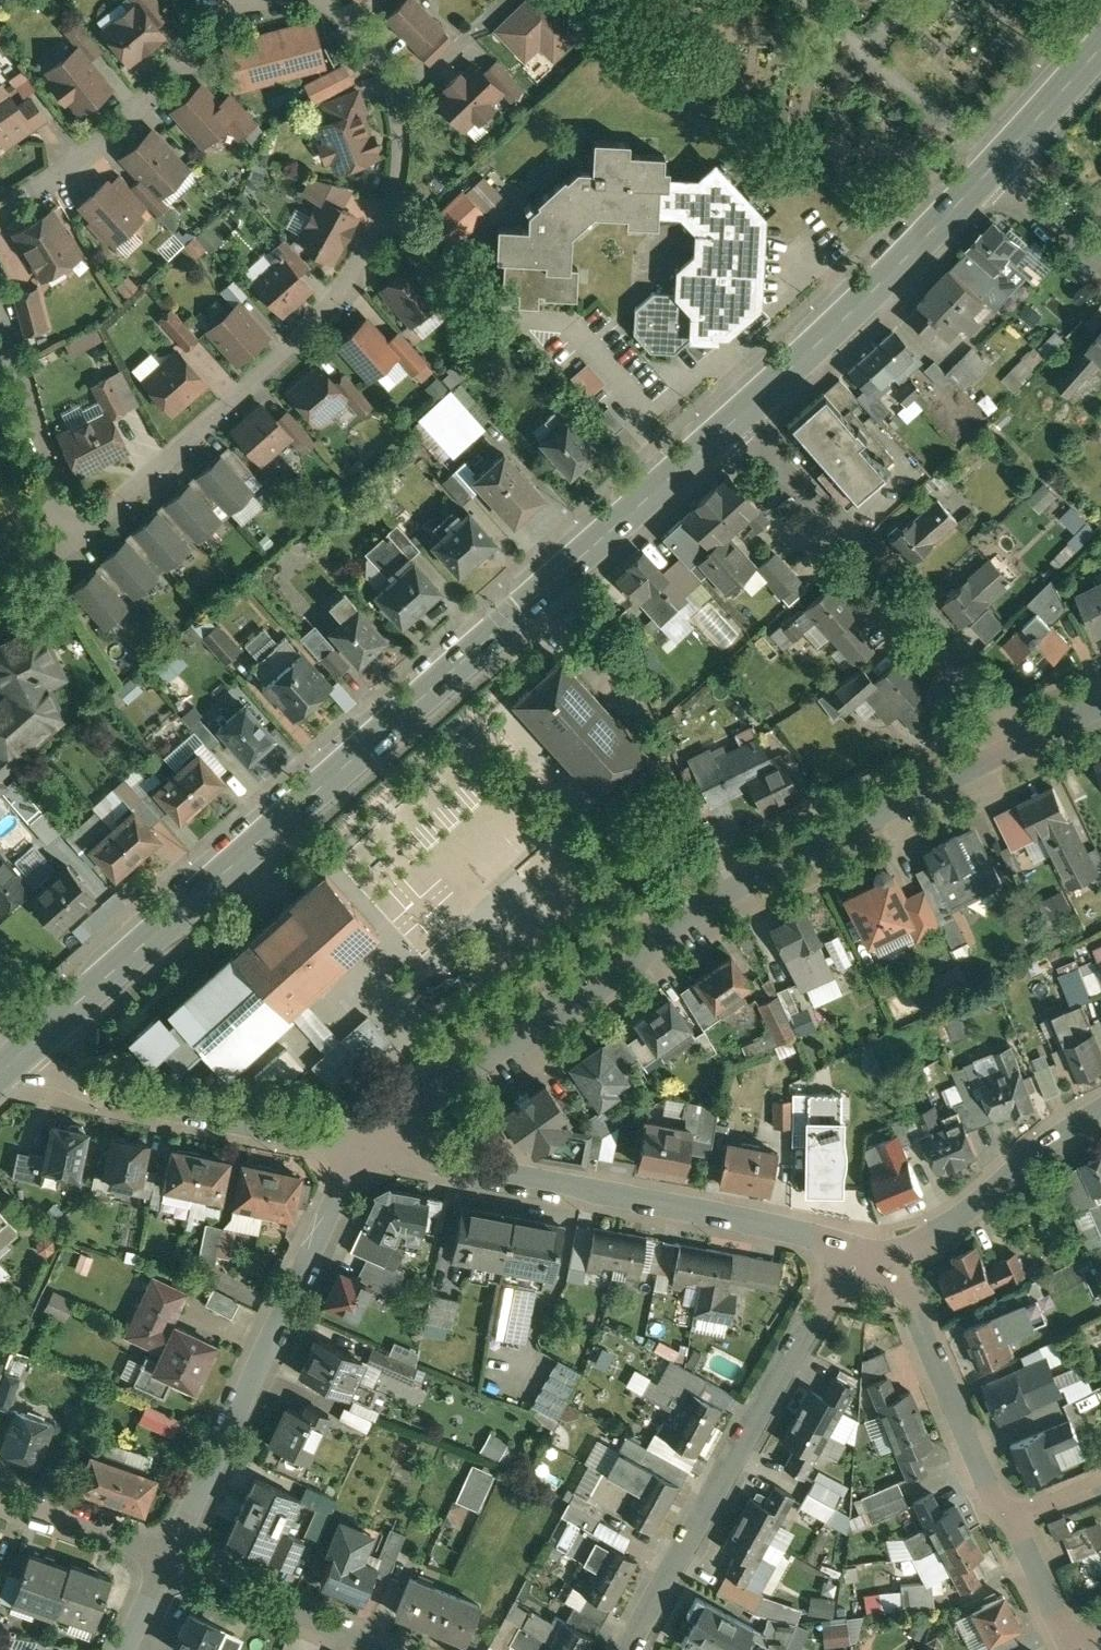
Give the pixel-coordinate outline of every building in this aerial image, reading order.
[(158,0),(134,0),(138,5),(139,4),(156,25),(169,14),(158,0)] [(415,0),(407,0),(388,18),(420,50),(421,51),(443,29),(415,0)] [(498,30),(525,59),(540,45),(553,58),(582,31),(552,0),(529,0),(498,30)] [(138,5),(104,31),(129,62),(164,35),(156,25),(139,4),(138,5)] [(103,51),(79,20),(64,31),(78,48),(79,48),(89,61),(103,51)] [(300,25),(258,36),(259,40),(230,48),(236,73),(251,69),(255,83),(320,66),(309,27),(302,29),(300,25)] [(443,29),(421,51),(420,50),(418,52),(430,66),(455,41),(443,29)] [(78,48),(59,63),(63,68),(52,76),(58,83),(54,87),(66,102),(70,98),(81,113),(111,89),(89,61),(79,48),(78,48)] [(511,102),(525,89),(497,60),(484,73),(502,92),(501,93),(511,102)] [(342,64),(307,82),(317,102),(352,84),(342,64)] [(463,77),(460,74),(446,87),(449,90),(437,101),(464,129),(475,118),(480,122),(493,108),(489,104),(501,93),(502,92),(484,73),(475,65),(463,77)] [(8,93),(0,81),(0,98),(8,93)] [(201,86),(174,110),(205,143),(217,132),(219,135),(233,122),(234,121),(219,105),(201,86)] [(359,91),(324,104),(331,122),(331,123),(360,112),(366,110),(359,91)] [(0,98),(0,136),(1,135),(6,142),(30,125),(17,107),(18,107),(8,93),(0,98)] [(257,123),(231,94),(219,105),(234,121),(233,122),(245,135),(257,123)] [(46,119),(31,98),(18,107),(17,107),(30,125),(32,129),(46,119)] [(360,112),(331,123),(331,122),(322,126),(328,142),(322,145),(328,161),(334,159),(338,171),(377,157),(374,149),(378,148),(374,136),(370,137),(360,112)] [(188,170),(152,131),(123,158),(142,178),(159,196),(160,196),(188,170)] [(764,220),(714,166),(697,182),(668,180),(669,168),(662,168),(663,156),(626,153),(627,141),(593,139),(591,169),(576,169),(566,178),(563,176),(538,200),(541,202),(529,214),(528,228),(499,226),(498,260),(505,260),(504,292),(521,292),(521,304),(540,306),(541,295),(547,295),(547,299),(581,300),(583,269),(574,269),(574,236),(573,235),(595,214),(597,215),(628,217),(628,225),(659,226),(659,212),(682,213),(699,231),(699,256),(682,272),(681,296),(658,295),(640,311),(639,335),(655,354),(679,354),(696,339),(696,336),(719,337),(719,333),(728,333),(737,325),(739,328),(760,308),(764,220)] [(132,186),(122,176),(112,185),(138,214),(149,205),(132,186)] [(159,196),(142,178),(132,186),(149,205),(159,215),(169,206),(160,196),(159,196)] [(351,188),(313,178),(304,194),(321,203),(323,198),(340,208),(351,188)] [(108,181),(81,206),(115,243),(142,218),(138,214),(112,185),(108,181)] [(464,190),(430,222),(454,246),(487,214),(464,190)] [(340,208),(323,198),(321,203),(301,238),(314,251),(332,261),(357,217),(340,208)] [(52,212),(17,233),(44,277),(44,278),(79,256),(78,254),(82,251),(71,233),(66,235),(52,212)] [(998,223),(987,236),(984,234),(972,247),(997,269),(1008,257),(1014,262),(1026,249),(998,223)] [(286,239),(268,255),(276,264),(283,257),(299,274),(309,265),(286,239)] [(276,264),(255,283),(283,315),(293,306),(295,307),(305,298),(304,296),(312,289),(299,274),(283,257),(276,264)] [(1025,259),(1008,279),(1018,288),(1035,268),(1025,259)] [(441,299),(412,265),(384,289),(386,293),(386,297),(395,307),(399,308),(413,323),(441,299)] [(985,297),(954,268),(918,307),(920,308),(911,318),(928,335),(938,325),(949,335),(958,326),(965,333),(980,317),(973,310),(985,297)] [(468,302),(442,272),(431,281),(448,301),(447,307),(453,314),(468,302)] [(35,290),(15,296),(25,334),(46,328),(36,290),(44,278),(44,277),(35,290)] [(248,296),(234,280),(225,289),(239,304),(248,296)] [(239,304),(209,330),(238,363),(268,337),(239,304)] [(199,338),(173,309),(160,321),(186,350),(199,338)] [(367,321),(340,345),(370,378),(382,367),(385,370),(398,357),(399,356),(387,343),(367,321)] [(98,327),(67,343),(74,355),(104,339),(98,327)] [(893,331),(871,351),(892,372),(898,367),(903,373),(916,362),(910,356),(913,353),(893,331)] [(1058,382),(1072,394),(1100,359),(1100,331),(1058,382)] [(426,361),(400,332),(387,343),(399,356),(398,357),(413,373),(426,361)] [(972,343),(945,371),(962,388),(989,361),(972,343)] [(1057,350),(1050,344),(1044,350),(1051,356),(1057,350)] [(1034,347),(1003,379),(1014,390),(1046,358),(1034,347)] [(892,372),(871,351),(849,371),(866,388),(870,393),(873,390),(878,396),(879,395),(891,384),(886,378),(892,372)] [(179,353),(146,382),(155,392),(154,398),(163,408),(169,409),(172,412),(205,382),(179,353)] [(591,362),(573,376),(590,397),(608,383),(591,362)] [(319,367),(311,374),(310,373),(299,383),(300,384),(290,393),(318,424),(346,398),(347,397),(335,384),(319,367)] [(929,387),(916,373),(903,384),(913,396),(916,393),(919,396),(929,387)] [(372,403),(346,374),(335,384),(347,397),(346,398),(360,414),(372,403)] [(111,376),(93,386),(106,412),(107,411),(111,418),(128,409),(111,376)] [(857,396),(840,377),(825,391),(846,415),(852,409),(861,401),(857,396)] [(433,399),(447,391),(440,378),(426,385),(433,399)] [(461,384),(420,420),(450,453),(482,424),(468,408),(476,401),(461,384)] [(903,384),(888,398),(898,409),(913,396),(903,384)] [(878,396),(873,390),(870,393),(866,388),(857,396),(861,401),(877,417),(889,405),(879,395),(878,396)] [(852,409),(846,415),(825,391),(789,423),(826,465),(818,472),(847,505),(889,468),(887,466),(894,460),(894,458),(894,456),(852,409)] [(602,440),(567,400),(559,407),(568,418),(594,447),(602,440)] [(263,405),(234,431),(262,463),(290,437),(291,436),(278,421),(263,405)] [(625,425),(608,406),(598,415),(615,434),(625,425)] [(568,418),(559,407),(545,420),(550,426),(539,436),(543,441),(568,418)] [(106,412),(61,435),(66,445),(65,448),(69,456),(72,457),(81,474),(127,450),(111,418),(107,411),(106,412)] [(315,440),(289,411),(278,421),(291,436),(290,437),(303,451),(315,440)] [(543,441),(542,441),(568,470),(579,461),(582,463),(596,450),(594,448),(594,447),(568,418),(543,441)] [(253,473),(233,450),(223,459),(243,481),(253,473)] [(520,471),(504,453),(476,479),(475,479),(483,488),(500,506),(499,507),(500,508),(501,507),(515,523),(544,497),(530,481),(531,480),(530,480),(528,481),(520,473),(522,471),(521,470),(520,471)] [(221,457),(211,465),(199,476),(201,478),(221,501),(231,512),(253,492),(243,481),(223,459),(221,457)] [(475,472),(466,462),(453,473),(473,496),(483,488),(475,479),(476,479),(473,475),(475,472)] [(473,496),(453,473),(443,482),(463,505),(473,496)] [(718,482),(689,507),(691,509),(664,536),(680,555),(702,579),(709,572),(727,593),(754,568),(733,545),(731,547),(723,538),(746,518),(753,526),(748,531),(753,535),(770,520),(729,476),(720,484),(718,482)] [(221,501),(201,478),(191,487),(212,509),(221,501)] [(1041,510),(1058,496),(1046,483),(1030,497),(1041,510)] [(191,487),(189,485),(180,493),(179,493),(167,504),(169,506),(190,529),(199,540),(221,520),(212,509),(191,487)] [(937,499),(891,541),(910,562),(956,521),(937,499)] [(190,529),(169,506),(160,515),(180,538),(190,529)] [(1061,518),(1077,532),(1054,559),(1062,566),(1097,528),(1072,506),(1061,518)] [(495,541),(469,511),(461,518),(457,513),(447,523),(451,528),(433,543),(460,572),(472,562),(474,564),(485,554),(483,551),(495,541)] [(158,513),(148,521),(136,532),(138,534),(158,557),(168,568),(189,548),(180,538),(160,515),(158,513)] [(421,549),(399,525),(390,533),(411,557),(421,549)] [(411,557),(390,533),(369,552),(392,579),(376,593),(402,623),(415,612),(416,613),(428,603),(428,601),(428,600),(440,590),(412,558),(411,557)] [(158,557),(138,534),(128,543),(148,565),(158,557)] [(126,541),(116,550),(116,549),(104,560),(108,565),(128,587),(136,596),(158,576),(148,565),(128,543),(126,541)] [(662,572),(642,550),(628,563),(630,565),(616,579),(661,624),(679,607),(668,596),(670,595),(667,592),(666,593),(658,585),(666,578),(667,577),(662,572)] [(799,581),(775,554),(757,570),(782,597),(799,581)] [(702,579),(680,555),(662,572),(667,577),(666,578),(682,596),(702,579)] [(992,561),(945,603),(965,626),(1013,583),(1010,578),(1009,579),(992,561)] [(108,565),(98,573),(119,596),(128,587),(108,565)] [(98,573),(97,571),(87,580),(75,590),(107,626),(128,607),(119,596),(98,573)] [(807,589),(799,581),(782,597),(789,605),(807,589)] [(833,583),(806,608),(807,609),(783,630),(793,641),(817,620),(830,634),(857,609),(833,583)] [(1100,586),(1099,584),(1079,593),(1098,632),(1100,631),(1100,585),(1100,586)] [(358,608),(345,593),(332,605),(340,614),(328,625),(332,629),(331,630),(357,659),(368,649),(368,650),(370,650),(372,649),(382,640),(383,639),(383,638),(383,637),(382,636),(383,635),(358,607),(358,608)] [(1039,611),(1006,643),(1020,658),(1028,650),(1039,661),(1050,650),(1058,658),(1072,644),(1039,611)] [(240,651),(216,625),(204,636),(227,662),(240,651)] [(783,630),(781,627),(772,635),(785,649),(793,641),(783,630)] [(348,666),(315,628),(302,639),(334,674),(335,672),(338,675),(348,666)] [(875,648),(857,628),(839,644),(858,664),(875,648)] [(0,640),(0,679),(6,691),(0,696),(0,746),(3,744),(17,759),(62,719),(44,699),(53,691),(48,685),(63,677),(41,633),(21,643),(16,632),(0,640)] [(330,686),(285,636),(253,665),(252,667),(253,668),(261,677),(262,678),(263,678),(264,678),(265,677),(268,674),(272,678),(263,686),(263,687),(263,688),(271,696),(272,696),(273,696),(276,693),(296,717),(318,697),(317,697),(329,687),(330,686)] [(169,645),(150,663),(168,682),(188,664),(169,645)] [(899,658),(874,680),(863,668),(835,686),(851,704),(862,694),(887,721),(897,712),(916,695),(925,687),(899,658)] [(649,751),(559,659),(512,704),(602,797),(649,751)] [(851,704),(835,686),(816,699),(834,719),(851,704)] [(916,695),(897,712),(914,730),(933,714),(916,695)] [(246,706),(221,728),(249,759),(273,737),(246,706)] [(220,740),(200,718),(190,726),(211,749),(220,740)] [(753,724),(733,733),(741,750),(729,755),(728,753),(694,769),(692,770),(705,798),(707,802),(750,781),(762,808),(797,791),(781,760),(772,764),(753,724)] [(224,781),(195,749),(187,757),(180,749),(175,754),(185,765),(177,772),(205,802),(215,794),(213,790),(224,781)] [(705,798),(692,770),(694,769),(690,762),(679,767),(694,803),(705,798)] [(177,772),(170,779),(160,767),(155,772),(161,779),(152,787),(181,819),(191,810),(195,811),(205,802),(177,772)] [(126,779),(94,808),(103,818),(112,829),(120,822),(116,818),(130,807),(130,806),(132,808),(143,798),(126,779)] [(1046,832),(1071,820),(1055,786),(1020,803),(1036,836),(1046,832)] [(170,809),(152,788),(142,796),(161,817),(170,809)] [(160,818),(143,798),(132,808),(149,827),(160,818)] [(132,808),(130,806),(130,807),(116,818),(120,822),(112,829),(140,860),(150,851),(149,847),(159,838),(149,827),(132,808)] [(62,831),(44,811),(30,823),(48,844),(62,831)] [(1071,820),(1046,832),(1072,885),(1097,872),(1085,849),(1071,820)] [(105,836),(95,824),(90,829),(96,836),(88,844),(116,876),(126,867),(129,869),(140,860),(112,829),(105,836)] [(974,830),(958,838),(957,835),(940,843),(941,846),(926,853),(938,878),(952,906),(1002,881),(993,860),(990,862),(974,830)] [(1002,850),(1014,871),(1025,865),(1013,844),(1002,850)] [(1096,844),(1085,849),(1097,872),(1100,870),(1100,853),(1096,844)] [(0,855),(0,909),(2,911),(24,892),(30,899),(30,898),(29,897),(24,892),(28,888),(0,855)] [(67,866),(31,898),(30,897),(29,897),(30,898),(30,899),(45,916),(46,915),(57,928),(58,927),(58,928),(59,927),(58,927),(94,895),(94,896),(94,895),(95,895),(68,865),(67,865),(67,864),(66,865),(67,866)] [(893,875),(890,877),(888,873),(887,872),(885,870),(883,870),(881,870),(879,871),(877,873),(877,875),(876,877),(877,878),(878,882),(847,898),(869,943),(896,930),(910,923),(915,921),(905,900),(893,875)] [(291,901),(276,913),(277,914),(234,952),(286,1012),(304,996),(331,972),(345,960),(345,959),(377,930),(325,872),(292,902),(291,901)] [(942,925),(925,890),(905,900),(915,921),(910,923),(917,938),(942,925)] [(834,975),(803,910),(787,918),(788,921),(773,929),(803,989),(834,975)] [(969,940),(954,910),(939,917),(954,947),(969,940)] [(896,930),(880,938),(883,939),(887,940),(890,939),(893,936),(895,933),(896,930)] [(286,1012),(234,952),(169,1008),(173,1013),(202,1044),(223,1069),(287,1013),(286,1012)] [(730,954),(695,978),(713,1003),(720,1014),(745,995),(739,987),(749,981),(730,954)] [(1064,974),(1076,1005),(1052,1014),(1065,1046),(1055,1050),(1061,1064),(1070,1060),(1076,1076),(1100,1066),(1100,1047),(1092,1025),(1083,1002),(1094,998),(1081,967),(1064,974)] [(696,980),(680,990),(695,1015),(713,1003),(696,980)] [(788,986),(777,991),(778,994),(787,1015),(799,1010),(788,986)] [(787,1015),(778,994),(758,1003),(770,1029),(759,1034),(766,1049),(796,1035),(787,1015)] [(665,995),(653,1004),(655,1007),(636,1021),(643,1031),(657,1049),(658,1048),(671,1038),(672,1039),(690,1026),(668,997),(667,998),(665,995)] [(286,1012),(287,1013),(324,1052),(342,1036),(304,996),(286,1012)] [(713,1003),(695,1015),(702,1026),(720,1014),(713,1003)] [(178,1065),(202,1044),(173,1013),(166,1019),(158,1009),(128,1035),(148,1057),(161,1046),(178,1065)] [(324,1052),(311,1063),(335,1089),(391,1039),(368,1013),(342,1036),(324,1052)] [(1092,1025),(1100,1047),(1100,1021),(1092,1025)] [(716,1050),(704,1029),(693,1036),(706,1056),(716,1050)] [(657,1049),(643,1031),(627,1042),(635,1052),(644,1065),(661,1052),(658,1048),(657,1049)] [(620,1032),(601,1045),(616,1066),(635,1052),(627,1042),(620,1032)] [(597,1045),(585,1053),(587,1055),(573,1065),(583,1079),(578,1083),(584,1093),(589,1089),(600,1104),(614,1094),(611,1090),(625,1079),(616,1066),(601,1045),(598,1047),(597,1045)] [(1037,1104),(1013,1046),(996,1053),(1001,1066),(982,1073),(989,1093),(999,1117),(1000,1116),(1017,1109),(1018,1111),(1037,1104)] [(1050,1052),(1035,1057),(1049,1097),(1063,1092),(1050,1052)] [(996,1053),(976,1061),(982,1073),(1001,1066),(996,1053)] [(989,1093),(981,1096),(968,1065),(955,1070),(968,1101),(979,1128),(1001,1119),(1000,1116),(999,1117),(989,1093)] [(569,1117),(546,1085),(530,1096),(527,1092),(523,1094),(520,1094),(520,1097),(516,1099),(519,1104),(503,1116),(522,1142),(527,1139),(535,1151),(582,1158),(583,1154),(588,1132),(586,1131),(570,1129),(565,1121),(568,1120),(567,1119),(569,1117)] [(805,1189),(805,1192),(808,1192),(808,1191),(838,1191),(838,1192),(841,1192),(841,1189),(840,1189),(840,1168),(841,1168),(841,1166),(840,1166),(840,1147),(841,1147),(841,1145),(840,1145),(841,1123),(842,1123),(842,1121),(841,1121),(841,1094),(833,1094),(833,1093),(830,1093),(830,1094),(792,1093),(792,1133),(807,1133),(806,1189),(805,1189)] [(719,1106),(685,1100),(682,1113),(687,1114),(685,1125),(714,1130),(716,1123),(719,1106)] [(790,1100),(774,1100),(775,1127),(790,1127),(790,1100)] [(979,1128),(968,1101),(955,1106),(958,1113),(960,1112),(969,1133),(979,1128)] [(888,1108),(868,1117),(880,1147),(901,1138),(888,1108)] [(945,1128),(936,1108),(918,1115),(943,1172),(979,1156),(969,1133),(960,1112),(958,1113),(948,1118),(951,1125),(945,1128)] [(613,1129),(602,1110),(589,1117),(593,1123),(602,1135),(613,1129)] [(685,1125),(651,1119),(643,1124),(636,1159),(641,1165),(684,1172),(688,1150),(710,1154),(711,1149),(714,1130),(685,1125)] [(602,1135),(593,1123),(587,1127),(586,1131),(588,1132),(583,1154),(598,1157),(602,1135)] [(730,1125),(716,1123),(714,1130),(711,1149),(724,1152),(726,1141),(727,1142),(730,1125)] [(72,1124),(67,1128),(52,1124),(45,1158),(42,1178),(45,1178),(59,1181),(62,1168),(77,1171),(76,1175),(79,1175),(87,1133),(84,1132),(83,1127),(72,1124)] [(613,1129),(602,1135),(598,1157),(612,1159),(619,1127),(618,1126),(613,1129)] [(131,1137),(120,1135),(114,1137),(111,1136),(103,1174),(114,1177),(112,1188),(131,1192),(133,1181),(142,1183),(150,1144),(132,1140),(131,1137)] [(901,1138),(880,1147),(890,1171),(875,1178),(889,1211),(925,1196),(901,1138)] [(727,1142),(726,1141),(724,1152),(719,1177),(719,1179),(770,1188),(777,1152),(727,1142)] [(190,1150),(187,1152),(173,1149),(164,1194),(163,1200),(164,1201),(164,1200),(190,1206),(192,1199),(201,1152),(190,1150)] [(724,1152),(711,1149),(710,1154),(706,1175),(719,1177),(724,1152)] [(229,1161),(215,1158),(213,1155),(201,1152),(192,1199),(197,1200),(198,1194),(209,1197),(207,1203),(220,1206),(229,1161)] [(45,1158),(19,1153),(14,1176),(44,1182),(45,1178),(42,1178),(45,1158)] [(1083,1164),(1083,1166),(1061,1176),(1077,1212),(1090,1206),(1100,1230),(1100,1156),(1083,1164)] [(169,1164),(159,1162),(154,1183),(165,1185),(169,1164)] [(255,1166),(245,1164),(236,1205),(260,1210),(258,1218),(263,1219),(273,1167),(260,1164),(255,1166)] [(286,1170),(273,1167),(263,1219),(266,1220),(268,1212),(280,1215),(280,1217),(290,1219),(291,1216),(293,1217),(294,1210),(293,1208),(293,1206),(299,1183),(300,1176),(288,1173),(286,1170)] [(311,1186),(299,1183),(293,1206),(306,1209),(311,1186)] [(392,1188),(389,1189),(387,1186),(375,1194),(377,1197),(374,1199),(360,1228),(394,1245),(390,1253),(399,1254),(401,1246),(416,1249),(420,1230),(427,1194),(392,1188)] [(440,1197),(427,1194),(420,1230),(433,1232),(440,1197)] [(512,1216),(462,1207),(453,1253),(474,1257),(503,1262),(512,1216)] [(9,1222),(0,1212),(0,1229),(9,1222)] [(563,1226),(512,1216),(503,1262),(544,1270),(555,1272),(563,1226)] [(223,1225),(210,1223),(204,1248),(218,1251),(223,1225)] [(586,1226),(577,1225),(574,1242),(583,1244),(586,1226)] [(394,1245),(360,1228),(350,1250),(366,1258),(384,1266),(384,1265),(390,1253),(394,1245)] [(620,1233),(595,1228),(587,1269),(600,1272),(601,1264),(614,1267),(620,1233)] [(646,1237),(620,1233),(614,1267),(627,1269),(625,1277),(638,1279),(646,1237)] [(663,1241),(655,1240),(651,1257),(660,1258),(663,1241)] [(672,1243),(663,1241),(660,1258),(668,1260),(672,1243)] [(706,1248),(680,1243),(672,1286),(685,1288),(687,1281),(699,1283),(700,1283),(706,1248)] [(750,1257),(706,1248),(700,1283),(699,1283),(694,1311),(729,1318),(734,1296),(724,1294),(728,1272),(747,1276),(750,1257)] [(977,1248),(956,1258),(959,1266),(945,1272),(948,1276),(946,1277),(945,1279),(946,1282),(947,1284),(948,1287),(951,1291),(953,1290),(960,1305),(1004,1285),(997,1269),(988,1274),(977,1248)] [(1018,1255),(996,1265),(997,1269),(1004,1285),(1027,1275),(1018,1255)] [(503,1262),(474,1257),(471,1274),(500,1279),(503,1262)] [(384,1265),(384,1266),(366,1258),(360,1269),(398,1287),(404,1275),(384,1265)] [(544,1270),(503,1262),(500,1279),(490,1332),(523,1339),(533,1285),(541,1286),(544,1270)] [(369,1288),(339,1274),(326,1302),(356,1316),(369,1288)] [(187,1292),(154,1277),(126,1336),(161,1352),(173,1327),(170,1325),(179,1307),(180,1308),(187,1292)] [(238,1302),(214,1291),(207,1303),(229,1317),(238,1302)] [(68,1321),(76,1300),(54,1292),(46,1312),(68,1321)] [(456,1298),(431,1294),(425,1322),(451,1326),(456,1298)] [(1040,1300),(1024,1307),(1033,1327),(1049,1320),(1040,1300)] [(1024,1307),(967,1332),(982,1367),(1015,1352),(1009,1338),(1033,1327),(1024,1307)] [(214,1344),(173,1325),(173,1327),(161,1352),(157,1360),(145,1354),(142,1360),(140,1359),(138,1363),(140,1364),(132,1380),(132,1381),(152,1391),(184,1406),(214,1344)] [(363,1361),(319,1339),(301,1373),(365,1405),(374,1387),(354,1378),(363,1361)] [(415,1369),(372,1349),(366,1361),(409,1381),(415,1369)] [(884,1351),(863,1360),(861,1379),(891,1367),(884,1351)] [(582,1373),(556,1359),(531,1405),(556,1419),(582,1373)] [(1047,1360),(988,1385),(1001,1417),(1057,1394),(1059,1388),(1047,1360)] [(857,1379),(839,1370),(834,1380),(852,1389),(857,1379)] [(152,1391),(132,1381),(132,1380),(121,1375),(115,1389),(147,1404),(152,1391)] [(0,1393),(0,1409),(8,1412),(19,1382),(6,1377),(0,1393)] [(910,1391),(895,1397),(887,1378),(869,1385),(888,1430),(921,1418),(910,1391)] [(834,1380),(824,1399),(811,1391),(797,1416),(827,1433),(852,1389),(834,1380)] [(730,1393),(715,1385),(711,1392),(725,1400),(730,1393)] [(784,1407),(794,1414),(808,1392),(798,1385),(784,1407)] [(721,1408),(684,1388),(678,1398),(685,1402),(679,1414),(708,1431),(721,1408)] [(150,1404),(141,1422),(176,1438),(185,1419),(150,1404)] [(302,1415),(286,1408),(271,1441),(307,1458),(327,1415),(307,1406),(302,1415)] [(858,1411),(851,1411),(849,1427),(854,1428),(856,1429),(858,1411)] [(865,1412),(858,1411),(856,1429),(854,1443),(867,1438),(864,1425),(865,1412)] [(708,1431),(679,1414),(672,1426),(665,1422),(658,1434),(695,1455),(708,1431)] [(51,1427),(16,1415),(3,1452),(38,1465),(51,1427)] [(827,1433),(797,1416),(783,1440),(796,1448),(786,1466),(804,1476),(827,1433)] [(921,1418),(888,1430),(907,1477),(925,1470),(917,1450),(931,1444),(921,1418)] [(1072,1420),(1015,1445),(1030,1481),(1064,1467),(1057,1451),(1081,1440),(1072,1420)] [(849,1427),(842,1424),(837,1434),(853,1441),(854,1428),(849,1427)] [(483,1451),(502,1461),(512,1442),(493,1432),(483,1451)] [(671,1461),(645,1446),(639,1457),(682,1481),(688,1470),(671,1461)] [(680,1485),(619,1451),(606,1474),(667,1508),(680,1485)] [(691,1462),(675,1453),(671,1461),(687,1470),(691,1462)] [(102,1461),(91,1457),(79,1489),(96,1495),(95,1497),(110,1503),(124,1462),(104,1456),(102,1461)] [(862,1459),(852,1462),(856,1476),(866,1473),(862,1459)] [(145,1469),(124,1462),(110,1503),(125,1508),(128,1506),(143,1511),(154,1479),(143,1475),(145,1469)] [(483,1511),(497,1474),(474,1464),(459,1501),(483,1511)] [(606,1474),(603,1472),(590,1495),(654,1531),(667,1508),(606,1474)] [(831,1480),(817,1472),(811,1481),(813,1482),(807,1492),(835,1508),(842,1495),(834,1491),(838,1483),(831,1479),(831,1480)] [(256,1476),(228,1538),(288,1566),(302,1537),(285,1529),(300,1496),(256,1476)] [(336,1499),(307,1485),(301,1499),(314,1505),(330,1513),(336,1499)] [(769,1498),(759,1492),(755,1499),(751,1497),(737,1523),(768,1540),(792,1496),(775,1486),(769,1498)] [(835,1508),(807,1492),(799,1506),(827,1521),(835,1508)] [(604,1510),(576,1493),(569,1504),(599,1520),(604,1510)] [(901,1494),(866,1509),(872,1523),(907,1507),(901,1494)] [(956,1505),(942,1513),(931,1494),(914,1503),(930,1533),(938,1547),(969,1530),(956,1505)] [(330,1513),(314,1505),(302,1531),(319,1539),(330,1513)] [(1054,1521),(1069,1561),(1100,1549),(1100,1518),(1091,1522),(1086,1509),(1054,1521)] [(768,1540),(737,1523),(723,1548),(737,1555),(726,1574),(744,1583),(768,1540)] [(362,1533),(339,1524),(327,1554),(332,1556),(321,1584),(363,1601),(374,1575),(377,1568),(375,1567),(359,1561),(363,1551),(356,1548),(362,1533)] [(389,1530),(375,1567),(377,1568),(374,1575),(387,1580),(405,1537),(389,1530)] [(921,1530),(905,1539),(915,1558),(920,1558),(938,1547),(930,1533),(924,1536),(921,1530)] [(969,1530),(938,1547),(962,1591),(979,1582),(969,1562),(983,1555),(969,1530)] [(644,1545),(629,1537),(625,1545),(640,1553),(644,1545)] [(635,1561),(598,1541),(592,1552),(598,1556),(593,1566),(623,1583),(635,1561)] [(20,1576),(13,1596),(37,1605),(35,1610),(50,1616),(52,1613),(67,1567),(29,1553),(20,1576)] [(593,1566),(581,1560),(573,1575),(577,1577),(571,1587),(587,1596),(589,1594),(611,1607),(624,1584),(593,1566)] [(111,1579),(68,1563),(67,1567),(52,1613),(92,1628),(111,1579)] [(20,1576),(9,1572),(2,1592),(13,1596),(20,1576)] [(481,1605),(413,1577),(398,1613),(466,1641),(481,1605)] [(755,1595),(724,1578),(716,1592),(747,1609),(755,1595)] [(932,1582),(901,1585),(904,1611),(934,1608),(932,1582)] [(611,1607),(589,1594),(587,1596),(580,1609),(587,1613),(602,1622),(611,1607)] [(814,1595),(811,1612),(836,1617),(839,1599),(814,1595)] [(997,1599),(995,1595),(986,1600),(988,1604),(973,1612),(988,1640),(989,1642),(1012,1630),(1019,1625),(1003,1596),(997,1599)] [(697,1596),(687,1614),(695,1618),(681,1643),(704,1649),(741,1649),(748,1636),(753,1627),(697,1596)] [(193,1613),(176,1648),(179,1649),(211,1649),(222,1627),(193,1613)] [(602,1622),(587,1613),(582,1622),(597,1631),(602,1622)] [(864,1640),(862,1615),(851,1616),(852,1640),(864,1640)] [(768,1616),(766,1625),(763,1630),(765,1631),(764,1633),(753,1627),(748,1636),(772,1648),(771,1649),(773,1649),(785,1649),(797,1623),(768,1616)] [(555,1617),(549,1629),(556,1633),(550,1643),(562,1649),(586,1649),(593,1638),(555,1617)] [(489,1645),(498,1649),(507,1649),(520,1627),(504,1618),(489,1645)] [(824,1626),(828,1647),(852,1643),(848,1622),(824,1626)] [(989,1642),(988,1640),(975,1647),(976,1649),(1004,1649),(1018,1642),(1012,1630),(989,1642)] [(536,1636),(528,1649),(562,1649),(550,1643),(536,1636)]
